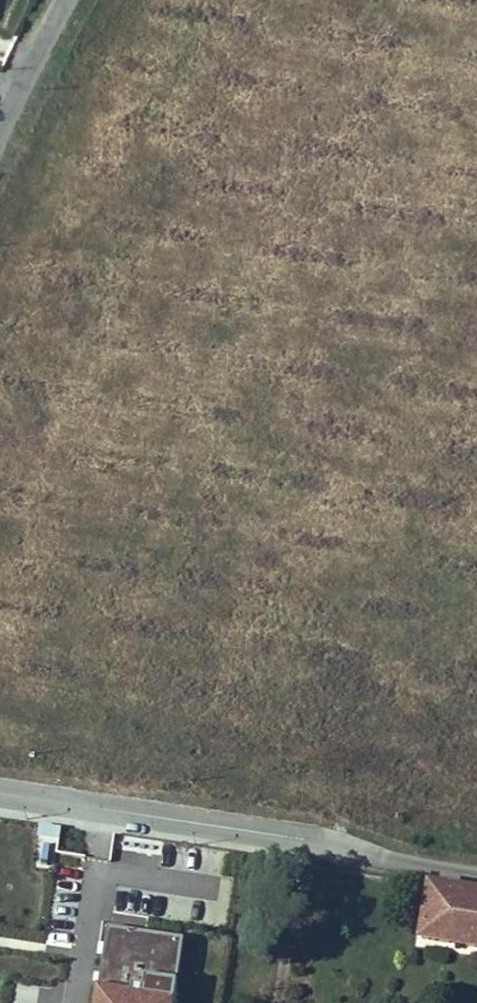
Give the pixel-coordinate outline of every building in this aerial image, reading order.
[(53,865),(55,826),(39,825),(37,864),(53,865)] [(432,885),(422,938),(476,947),(476,892),(432,885)] [(184,940),(105,927),(92,1002),(173,1002),(184,940)]
